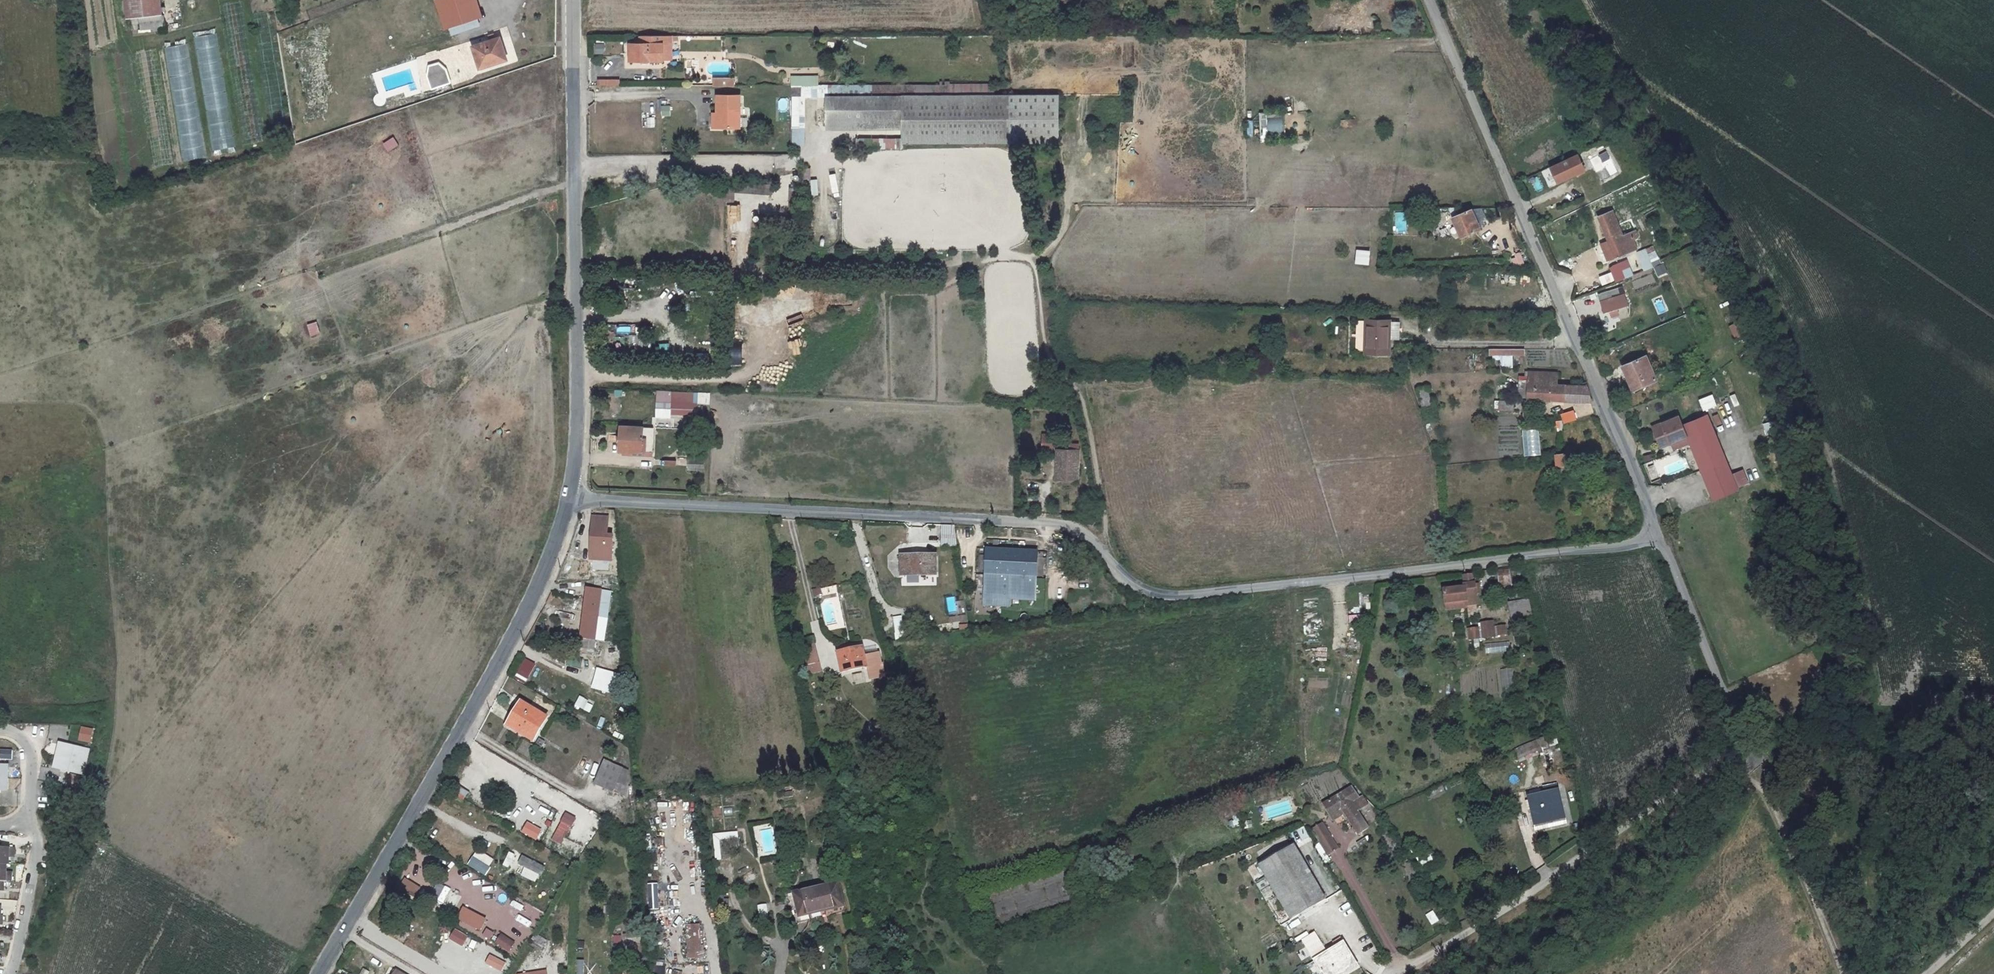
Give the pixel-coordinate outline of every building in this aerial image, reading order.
[(134,22),(168,18),(168,14),(171,14),(170,10),(167,11),(166,0),(131,0),(134,22)] [(284,18),(295,16),(293,0),(282,0),(284,18)] [(300,11),(311,9),(309,0),(298,0),(300,11)] [(440,3),(449,33),(476,25),(469,0),(449,0),(440,3)] [(170,19),(146,22),(147,33),(171,30),(170,19)] [(642,45),(626,45),(627,65),(662,65),(663,36),(642,36),(642,45)] [(671,36),(663,36),(662,65),(670,66),(671,36)] [(224,37),(200,41),(219,154),(242,150),(224,37)] [(495,44),(471,52),(477,73),(501,65),(495,44)] [(194,48),(172,52),(191,165),(213,160),(194,48)] [(442,68),(434,71),(436,79),(445,76),(442,68)] [(1054,94),(899,97),(899,88),(798,89),(797,131),(810,131),(810,99),(822,99),(824,134),(900,132),(900,147),(1055,144),(1054,94)] [(745,99),(722,99),(722,117),(718,117),(718,120),(726,120),(726,131),(745,131),(745,99)] [(662,105),(663,116),(672,115),(671,105),(662,105)] [(1263,141),(1269,141),(1269,136),(1286,135),(1284,112),(1261,114),(1263,141)] [(1291,114),(1290,123),(1306,124),(1307,114),(1291,114)] [(718,120),(716,120),(716,131),(726,131),(726,120),(718,120)] [(1255,135),(1254,120),(1247,120),(1248,135),(1255,135)] [(810,131),(797,131),(797,154),(804,154),(810,147),(810,131)] [(388,152),(400,145),(395,136),(383,143),(388,152)] [(880,147),(879,137),(860,138),(860,148),(880,147)] [(1608,148),(1590,158),(1602,179),(1619,169),(1608,148)] [(1580,153),(1562,160),(1568,174),(1579,170),(1586,167),(1580,153)] [(1562,160),(1550,165),(1556,179),(1568,174),(1562,160)] [(812,179),(812,167),(803,167),(803,179),(812,179)] [(776,189),(738,187),(738,195),(775,198),(776,189)] [(1477,228),(1475,222),(1483,220),(1482,208),(1472,208),(1448,218),(1457,238),(1477,228)] [(1605,259),(1634,248),(1630,238),(1634,236),(1631,230),(1620,234),(1610,210),(1595,216),(1606,241),(1599,244),(1605,259)] [(1397,211),(1398,232),(1407,231),(1406,211),(1397,211)] [(1629,211),(1621,213),(1627,231),(1635,228),(1629,211)] [(1667,275),(1658,250),(1649,253),(1647,248),(1637,251),(1644,271),(1654,268),(1658,278),(1667,275)] [(1371,264),(1372,250),(1357,249),(1356,263),(1371,264)] [(1523,251),(1511,252),(1513,265),(1524,264),(1523,251)] [(1613,266),(1618,279),(1626,276),(1621,263),(1613,266)] [(611,266),(603,266),(602,274),(611,274),(611,266)] [(1600,276),(1603,285),(1615,281),(1612,272),(1600,276)] [(1614,284),(1591,292),(1598,309),(1620,301),(1614,284)] [(1404,334),(1404,317),(1362,316),(1362,344),(1391,344),(1391,334),(1404,334)] [(1735,340),(1749,334),(1743,320),(1730,325),(1735,340)] [(318,322),(307,324),(311,337),(321,334),(318,322)] [(672,352),(673,341),(658,340),(657,350),(672,352)] [(1526,356),(1526,349),(1490,348),(1489,357),(1502,357),(1501,368),(1513,368),(1514,356),(1526,356)] [(1641,355),(1618,364),(1626,386),(1650,377),(1641,355)] [(1702,368),(1692,371),(1694,378),(1704,375),(1702,368)] [(1583,389),(1560,387),(1561,377),(1529,375),(1529,402),(1590,407),(1583,389)] [(1420,391),(1425,407),(1434,405),(1429,389),(1420,391)] [(711,404),(711,393),(657,390),(655,424),(673,425),(673,415),(699,416),(699,403),(711,404)] [(1715,394),(1699,399),(1703,411),(1719,406),(1715,394)] [(1502,402),(1501,414),(1516,415),(1516,403),(1502,402)] [(1576,409),(1562,412),(1564,423),(1578,420),(1576,409)] [(1732,473),(1713,414),(1686,423),(1683,414),(1653,425),(1663,454),(1693,444),(1712,500),(1751,487),(1745,469),(1732,473)] [(1765,422),(1765,434),(1778,433),(1777,422),(1765,422)] [(620,425),(620,451),(652,451),(653,425),(620,425)] [(1524,430),(1525,456),(1543,455),(1541,429),(1524,430)] [(1040,437),(1040,452),(1054,453),(1054,438),(1040,437)] [(704,453),(688,452),(688,463),(704,464),(704,453)] [(1066,453),(1065,474),(1076,474),(1076,453),(1066,453)] [(1561,455),(1551,456),(1553,470),(1563,469),(1561,455)] [(704,464),(688,463),(687,474),(703,475),(704,464)] [(950,526),(938,525),(941,545),(954,546),(950,526)] [(605,526),(590,527),(590,551),(612,551),(612,535),(605,535),(605,526)] [(984,543),(981,602),(1006,604),(1007,594),(1034,596),(1036,547),(984,543)] [(897,548),(897,568),(932,569),(932,549),(897,548)] [(1504,571),(1487,573),(1488,584),(1491,583),(1493,592),(1504,590),(1503,582),(1505,582),(1504,571)] [(1467,576),(1453,577),(1455,596),(1457,608),(1458,610),(1472,608),(1467,576)] [(582,586),(573,645),(593,648),(602,588),(582,586)] [(822,587),(812,590),(815,598),(825,595),(822,587)] [(1455,596),(1436,599),(1438,611),(1457,608),(1455,596)] [(1510,602),(1511,618),(1533,616),(1531,599),(1510,602)] [(1365,622),(1365,615),(1350,614),(1349,621),(1365,622)] [(894,616),(895,634),(904,634),(903,616),(894,616)] [(1500,625),(1491,626),(1493,639),(1502,637),(1500,625)] [(1472,628),(1461,630),(1462,643),(1474,641),(1472,628)] [(860,636),(836,641),(841,661),(865,656),(868,668),(881,665),(875,642),(862,646),(860,636)] [(1511,653),(1511,642),(1486,642),(1486,653),(1511,653)] [(820,650),(807,651),(809,673),(821,672),(820,650)] [(525,658),(516,675),(527,681),(537,664),(525,658)] [(592,689),(614,694),(619,673),(598,668),(592,689)] [(1500,670),(1503,690),(1516,688),(1513,668),(1500,670)] [(590,713),(595,703),(580,696),(575,706),(590,713)] [(521,705),(507,729),(529,741),(542,716),(521,705)] [(92,743),(93,729),(82,728),(80,742),(92,743)] [(1548,738),(1515,747),(1518,761),(1551,753),(1548,738)] [(82,749),(59,744),(54,766),(77,771),(77,770),(82,771),(87,752),(82,751),(82,749)] [(1,760),(14,759),(13,749),(0,750),(0,752),(1,760)] [(607,761),(597,780),(614,790),(625,772),(607,761)] [(81,789),(82,775),(71,774),(69,788),(81,789)] [(1558,788),(1529,795),(1535,820),(1564,814),(1558,788)] [(1356,791),(1327,810),(1334,820),(1345,813),(1363,841),(1376,833),(1364,815),(1369,812),(1356,791)] [(471,801),(484,809),(488,803),(474,795),(471,801)] [(564,846),(576,813),(566,810),(554,842),(564,846)] [(527,828),(532,814),(522,811),(517,825),(527,828)] [(548,828),(552,819),(544,815),(540,824),(548,828)] [(542,843),(545,831),(538,829),(535,841),(542,843)] [(1322,829),(1311,835),(1327,861),(1337,854),(1322,829)] [(730,845),(740,844),(739,832),(714,833),(716,860),(731,859),(730,845)] [(569,858),(576,861),(583,844),(576,841),(569,858)] [(6,864),(8,864),(9,853),(16,854),(17,847),(0,845),(0,863),(6,864)] [(478,849),(468,865),(486,876),(495,859),(478,849)] [(1417,858),(1422,869),(1436,863),(1431,851),(1417,858)] [(504,865),(509,868),(515,854),(510,852),(504,865)] [(1297,854),(1267,871),(1298,924),(1328,907),(1297,854)] [(523,855),(519,864),(526,867),(522,876),(538,883),(546,866),(523,855)] [(421,882),(428,866),(414,860),(408,876),(421,882)] [(4,881),(9,882),(10,876),(5,875),(6,864),(0,863),(0,881),(4,881)] [(460,876),(474,885),(477,879),(463,871),(460,876)] [(405,877),(399,889),(414,897),(420,885),(405,877)] [(839,890),(809,896),(814,921),(845,915),(839,890)] [(457,894),(448,909),(455,913),(463,898),(457,894)] [(497,915),(504,902),(492,895),(484,908),(497,915)] [(698,904),(686,905),(690,941),(710,939),(708,918),(700,919),(698,904)] [(768,904),(758,905),(760,918),(769,918),(768,904)] [(482,932),(488,919),(464,907),(458,919),(482,932)] [(1450,923),(1446,917),(1440,920),(1434,910),(1426,914),(1437,931),(1450,923)] [(626,940),(638,940),(638,927),(626,926),(626,940)] [(483,936),(491,941),(496,933),(487,928),(483,936)] [(509,953),(516,943),(503,933),(496,942),(509,953)] [(623,944),(623,935),(612,935),(612,944),(623,944)] [(538,937),(531,950),(543,956),(550,944),(538,937)] [(452,942),(449,950),(458,953),(461,946),(452,942)] [(1318,964),(1324,973),(1356,973),(1361,971),(1346,947),(1318,964)] [(1306,949),(1298,952),(1301,960),(1309,957),(1306,949)] [(491,954),(486,964),(502,972),(507,963),(491,954)] [(577,960),(578,973),(586,973),(585,960),(577,960)]
